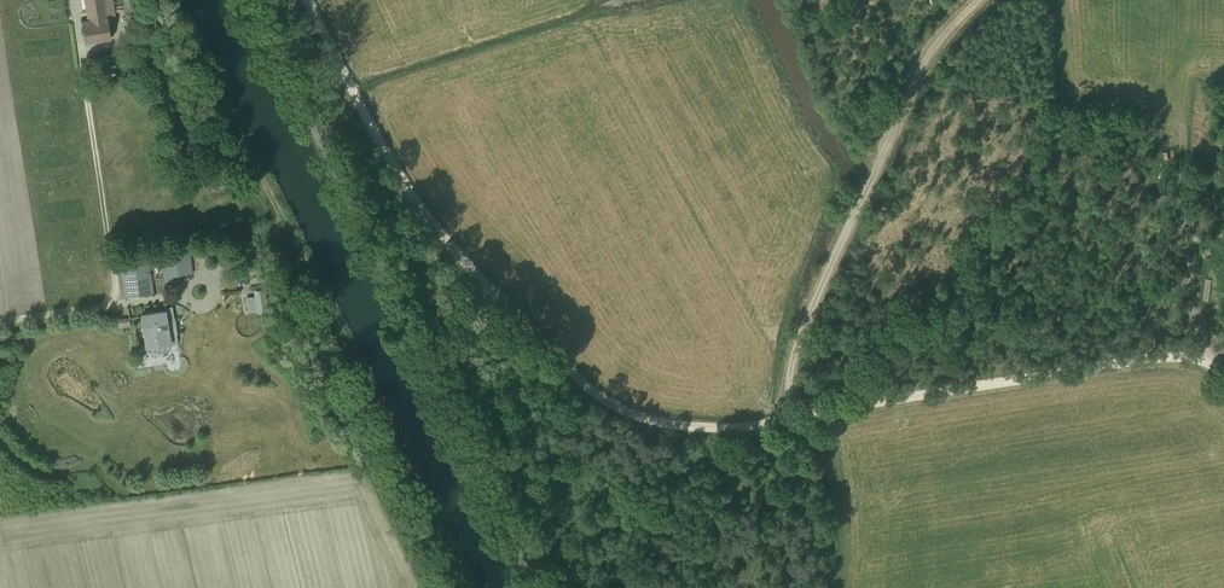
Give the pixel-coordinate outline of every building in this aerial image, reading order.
[(111,39),(108,17),(115,16),(113,0),(84,0),(87,19),(81,20),(85,43),(111,39)] [(173,276),(193,272),(188,242),(159,246),(165,287),(175,285),(173,276)] [(124,297),(153,293),(147,250),(118,254),(124,297)] [(256,314),(267,313),(265,290),(253,291),(254,296),(246,298),(247,313),(256,312),(256,314)] [(164,351),(178,349),(176,334),(177,333),(174,317),(172,305),(163,307),(164,310),(141,314),(146,347),(148,346),(149,353),(156,352),(157,357),(164,356),(164,351)] [(118,328),(130,326),(129,318),(117,319),(118,328)]
